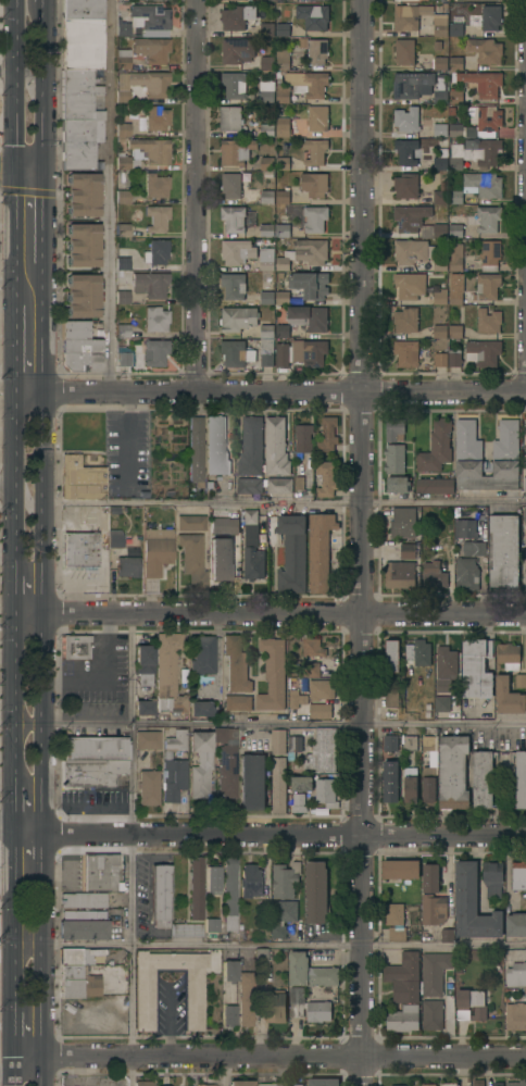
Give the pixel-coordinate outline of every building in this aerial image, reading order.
[(62,21),(62,0),(102,0),(102,21),(62,21)] [(434,14),(418,14),(418,30),(394,30),(394,4),(434,5),(434,14)] [(501,4),(502,25),(499,25),(499,30),(483,30),(481,4),(501,4)] [(116,23),(129,23),(129,17),(128,17),(128,10),(129,10),(129,5),(160,5),(160,9),(168,9),(168,21),(170,21),(170,29),(167,29),(167,36),(139,36),(139,29),(140,29),(140,27),(137,27),(137,36),(128,36),(128,40),(122,40),(123,36),(116,36),(116,23)] [(255,5),(256,18),(245,18),(245,29),(223,29),(223,22),(222,22),(222,9),(235,9),(235,8),(236,8),(236,5),(255,5)] [(328,5),(328,22),(327,22),(327,29),(304,29),(304,18),(296,18),(296,5),(328,5)] [(434,14),(449,14),(449,37),(434,37),(434,14)] [(463,36),(449,36),(449,23),(453,23),(453,15),(463,15),(463,36)] [(62,70),(62,21),(102,21),(101,70),(91,70),(62,70)] [(274,22),(274,36),(270,36),(270,48),(261,48),(261,23),(274,22)] [(289,23),(289,36),(276,36),(276,23),(289,23)] [(168,39),(168,52),(164,52),(164,65),(145,65),(145,57),(139,55),(139,53),(132,53),(132,38),(168,39)] [(254,38),(254,59),(251,59),(251,62),(241,62),(241,63),(222,64),(222,39),(254,38)] [(493,38),(493,42),(502,42),(502,55),(501,55),(501,64),(490,64),(490,65),(487,65),(487,64),(478,64),(478,52),(475,52),(475,51),(465,51),(466,38),(493,38)] [(327,58),(325,58),(325,64),(309,64),(309,39),(327,39),(327,58)] [(414,64),(398,64),(398,59),(396,59),(396,39),(414,39),(414,64)] [(129,49),(129,68),(115,68),(115,49),(129,49)] [(276,49),(289,49),(289,70),(281,70),(281,85),(275,85),(276,70),(276,49)] [(274,57),(274,68),(261,68),(261,57),(274,57)] [(448,57),(448,68),(434,68),(434,57),(448,57)] [(463,57),(463,70),(450,70),(449,57),(463,57)] [(91,86),(102,86),(102,142),(93,142),(93,162),(102,162),(102,170),(62,170),(62,70),(91,70),(91,86)] [(168,72),(168,82),(167,82),(167,85),(164,85),(164,98),(145,98),(145,92),(143,92),(143,85),(126,85),(126,73),(145,73),(168,72)] [(328,85),(324,85),(324,98),(304,98),(304,92),(293,93),(293,84),(284,84),(285,72),(328,72),(328,85)] [(435,73),(435,85),(431,85),(430,95),(417,93),(417,99),(393,98),(394,72),(435,73)] [(502,72),(502,86),(498,86),(498,98),(478,98),(478,92),(477,92),(477,82),(456,82),(456,73),(502,72)] [(246,73),(246,92),(245,92),(245,99),(225,98),(225,85),(221,85),(222,73),(246,73)] [(447,74),(447,89),(448,89),(448,103),(434,103),(434,90),(438,90),(437,74),(447,74)] [(261,102),(261,90),(260,90),(260,80),(267,80),(267,78),(272,78),(272,80),(274,80),(274,102),(261,102)] [(129,103),(115,102),(115,85),(125,85),(125,90),(129,90),(129,103)] [(276,102),(276,89),(277,89),(277,86),(289,86),(289,102),(276,102)] [(463,89),(463,102),(449,102),(449,89),(463,89)] [(145,105),(160,105),(160,110),(168,110),(168,114),(171,114),(171,118),(168,118),(168,125),(164,125),(164,130),(156,130),(156,132),(148,132),(148,133),(145,133),(145,105)] [(418,105),(418,126),(421,126),(421,130),(394,130),(393,110),(404,110),(404,112),(409,112),(409,105),(418,105)] [(502,126),(498,126),(498,132),(496,132),(496,137),(462,137),(462,136),(449,136),(449,124),(463,123),(463,127),(478,127),(477,123),(469,123),(469,117),(464,117),(464,105),(477,105),(496,105),(496,110),(502,110),(502,126)] [(220,107),(241,107),(241,117),(243,117),(243,125),(241,125),(241,130),(220,130),(220,107)] [(327,130),(309,130),(309,107),(327,107),(327,130)] [(434,116),(448,117),(447,137),(434,137),(434,116)] [(276,117),(290,117),(290,124),(289,124),(289,137),(276,137),(276,117)] [(129,123),(129,139),(168,139),(167,148),(168,148),(168,165),(145,164),(142,164),(142,161),(137,161),(137,158),(129,158),(129,157),(129,148),(125,148),(126,142),(115,142),(115,123),(129,123)] [(274,124),(274,137),(260,136),(260,123),(274,124)] [(399,165),(399,164),(397,164),(397,161),(398,161),(398,158),(397,158),(397,153),(399,153),(399,148),(393,148),(393,138),(418,139),(417,148),(421,148),(421,160),(417,160),(417,166),(399,165)] [(221,139),(258,139),(258,149),(249,149),(249,160),(245,160),(245,165),(221,165),(221,139)] [(328,139),(328,149),(326,149),(326,152),(324,152),(324,165),(321,165),(321,170),(310,170),(310,165),(304,165),(304,163),(303,163),(303,161),(305,161),(305,159),(303,159),(303,149),(304,149),(304,139),(328,139)] [(502,140),(502,152),(498,152),(497,165),(492,165),(491,171),(479,171),(479,165),(477,165),(477,161),(473,161),(473,159),(462,159),(462,170),(449,170),(449,157),(451,157),(451,143),(463,143),(463,149),(465,149),(465,139),(502,140)] [(447,170),(434,170),(434,157),(438,157),(438,148),(448,148),(447,170)] [(115,170),(115,157),(122,157),(122,155),(125,155),(125,157),(129,157),(129,158),(128,170),(115,170)] [(274,157),(274,170),(261,170),(261,157),(274,157)] [(289,157),(289,170),(276,170),(276,157),(289,157)] [(145,173),(153,173),(153,177),(168,177),(168,189),(166,189),(166,198),(158,198),(158,200),(153,200),(153,198),(145,198),(145,173)] [(222,173),(250,173),(250,183),(247,183),(247,190),(241,190),(240,198),(225,198),(225,192),(222,192),(222,173)] [(327,191),(324,191),(324,198),(309,198),(309,192),(303,192),(303,190),(300,190),(301,173),(327,173),(327,191)] [(417,198),(409,198),(409,200),(405,200),(405,198),(396,198),(396,189),(393,189),(393,176),(401,176),(401,173),(418,173),(417,198)] [(496,173),(496,176),(502,176),(502,198),(490,198),(490,199),(487,199),(487,198),(477,198),(477,192),(463,192),(463,203),(449,203),(449,190),(463,190),(463,173),(496,173)] [(99,174),(98,216),(67,216),(67,214),(65,214),(65,208),(66,208),(66,200),(65,200),(65,194),(67,194),(67,184),(65,184),(65,176),(67,176),(67,174),(99,174)] [(448,203),(434,203),(434,190),(440,190),(440,184),(449,184),(448,203)] [(285,190),(285,187),(289,187),(289,192),(291,192),(291,202),(289,202),(289,203),(275,203),(276,190),(285,190)] [(128,203),(115,203),(115,190),(128,190),(128,203)] [(274,190),(274,203),(260,203),(261,190),(274,190)] [(168,207),(168,220),(164,220),(164,233),(145,233),(145,226),(150,226),(150,215),(143,216),(143,207),(168,207)] [(246,207),(246,216),(245,216),(245,226),(245,228),(246,228),(246,230),(245,230),(245,233),(225,233),(225,230),(224,230),(224,228),(225,228),(225,225),(224,225),(224,220),(221,220),(221,213),(220,213),(220,210),(221,210),(221,207),(246,207)] [(328,207),(328,220),(324,220),(324,233),(304,233),(304,223),(306,223),(306,216),(303,216),(303,207),(328,207)] [(431,207),(431,216),(422,216),(422,225),(434,225),(434,224),(447,224),(447,237),(434,237),(434,238),(422,238),(422,227),(417,227),(417,233),(398,233),(398,220),(393,220),(393,207),(431,207)] [(502,207),(502,220),(497,220),(497,233),(478,233),(478,230),(476,230),(476,228),(477,228),(477,226),(480,226),(480,216),(477,216),(477,207),(502,207)] [(98,224),(98,266),(67,266),(67,265),(65,265),(65,258),(67,258),(67,251),(65,251),(65,245),(66,245),(66,234),(65,234),(65,227),(67,227),(67,224),(98,224)] [(128,224),(128,237),(115,237),(115,224),(128,224)] [(274,224),(274,237),(261,237),(261,224),(274,224)] [(290,224),(289,237),(275,237),(275,224),(290,224)] [(463,224),(463,237),(449,237),(449,224),(463,224)] [(251,240),(251,247),(253,247),(253,239),(267,239),(274,239),(274,247),(256,247),(256,258),(246,258),(246,263),(240,263),(240,265),(225,265),(225,260),(222,260),(222,240),(251,240)] [(327,239),(327,260),(324,260),(324,265),(308,265),(308,261),(303,261),(303,260),(289,260),(289,271),(283,271),(283,277),(276,277),(276,257),(284,257),(284,251),(295,251),(295,240),(327,239)] [(428,240),(427,246),(440,246),(439,258),(447,258),(447,271),(434,271),(434,258),(428,258),(428,260),(414,260),(414,265),(398,265),(398,260),(394,260),(394,239),(428,240)] [(148,240),(167,240),(167,260),(164,259),(164,265),(148,265),(148,240)] [(500,240),(500,259),(498,259),(498,272),(481,272),(481,258),(480,258),(480,254),(481,254),(481,240),(500,240)] [(449,244),(463,244),(463,271),(449,271),(449,244)] [(274,270),(260,270),(260,251),(274,251),(274,270)] [(128,258),(128,271),(115,271),(115,258),(128,258)] [(328,273),(328,283),(328,286),(325,286),(325,287),(328,287),(328,295),(325,295),(325,299),(304,299),(304,289),(292,289),(292,273),(328,273)] [(167,274),(167,283),(167,286),(163,286),(163,299),(145,299),(145,294),(132,294),(132,274),(167,274)] [(246,274),(246,294),(245,294),(245,299),(225,299),(225,286),(222,286),(222,283),(221,283),(221,274),(246,274)] [(425,274),(425,294),(417,294),(417,299),(398,299),(398,286),(396,286),(396,283),(393,283),(393,274),(425,274)] [(501,274),(501,283),(500,283),(500,286),(497,286),(497,300),(477,300),(477,298),(476,298),(476,295),(477,295),(477,274),(501,274)] [(98,275),(98,317),(67,317),(67,315),(65,315),(65,309),(67,309),(67,301),(65,301),(65,295),(66,295),(66,285),(65,285),(65,277),(67,277),(67,275),(98,275)] [(434,304),(434,291),(440,291),(440,288),(447,288),(447,304),(434,304)] [(128,291),(128,304),(115,304),(115,291),(128,291)] [(274,291),(274,303),(260,303),(260,291),(274,291)] [(289,291),(289,304),(280,304),(280,308),(275,308),(275,304),(275,291),(289,291)] [(463,291),(462,304),(449,304),(449,291),(463,291)] [(145,307),(160,307),(160,311),(168,311),(168,323),(166,323),(166,332),(156,332),(156,334),(154,334),(154,332),(145,332),(145,307)] [(327,332),(308,332),(308,325),(290,325),(290,323),(287,323),(287,307),(327,307),(327,332)] [(417,332),(411,332),(411,333),(405,333),(405,332),(396,332),(396,324),(393,324),(393,311),(402,311),(402,308),(409,308),(409,307),(417,307),(417,332)] [(258,308),(258,312),(260,312),(260,319),(258,319),(258,326),(248,326),(248,328),(240,328),(240,333),(222,333),(222,325),(220,324),(220,320),(222,319),(222,308),(258,308)] [(477,308),(487,308),(487,314),(491,314),(491,311),(501,311),(501,324),(500,324),(500,332),(490,332),(490,334),(487,334),(487,332),(477,332),(477,308)] [(88,321),(88,339),(101,339),(101,372),(87,372),(87,369),(85,369),(85,372),(66,372),(64,371),(62,369),(62,367),(61,340),(59,340),(59,321),(88,321)] [(128,325),(128,338),(115,338),(115,325),(128,325)] [(260,337),(260,325),(274,325),(274,337),(260,337)] [(276,338),(276,325),(289,325),(289,337),(276,338)] [(447,325),(447,338),(434,338),(434,339),(421,339),(421,329),(434,329),(434,325),(447,325)] [(462,325),(462,338),(449,338),(449,325),(462,325)] [(273,365),(261,365),(261,338),(274,338),(273,365)] [(167,340),(168,353),(163,353),(163,366),(145,366),(145,364),(142,364),(142,362),(145,362),(145,360),(150,360),(150,350),(143,350),(143,340),(167,340)] [(245,340),(245,350),(255,350),(255,361),(245,361),(245,362),(246,362),(246,365),(245,365),(245,366),(225,367),(225,353),(221,353),(221,340),(245,340)] [(328,340),(328,353),(324,353),(323,366),(308,366),(308,370),(302,370),(302,366),(304,366),(304,362),(293,362),(293,340),(328,340)] [(418,340),(418,361),(417,361),(417,362),(418,362),(418,365),(417,365),(417,366),(398,366),(398,353),(393,353),(393,340),(418,340)] [(501,341),(501,353),(497,353),(497,366),(477,366),(477,365),(476,365),(476,362),(477,362),(477,361),(466,361),(466,341),(501,341)] [(276,344),(289,344),(289,366),(276,366),(276,344)] [(448,349),(461,349),(461,360),(463,360),(463,363),(461,363),(461,366),(448,366),(448,349)] [(117,352),(129,352),(129,366),(116,366),(117,352)] [(447,352),(447,366),(434,366),(434,352),(447,352)] [(205,475),(205,462),(204,462),(204,459),(205,459),(205,449),(204,449),(204,446),(205,446),(205,426),(204,426),(204,423),(205,423),(205,416),(215,416),(215,415),(218,415),(218,416),(225,416),(225,442),(226,442),(226,446),(225,446),(225,452),(228,452),(228,460),(229,460),(229,461),(230,461),(230,474),(205,475)] [(238,474),(238,461),(240,461),(240,452),(243,452),(243,446),(242,446),(242,442),(243,416),(249,416),(249,415),(253,415),(253,416),(262,416),(262,423),(263,423),(263,426),(262,426),(262,446),(263,446),(263,449),(262,449),(262,459),(263,459),(263,462),(262,462),(262,475),(238,474)] [(266,475),(265,449),(265,446),(265,426),(265,423),(265,416),(275,416),(275,415),(279,415),(279,416),(285,416),(285,442),(286,442),(286,446),(285,446),(285,452),(287,452),(288,460),(289,460),(289,461),(290,461),(290,475),(266,475)] [(386,419),(392,419),(392,415),(398,415),(398,419),(404,419),(404,434),(402,434),(402,437),(397,437),(397,441),(386,441),(386,419)] [(189,416),(202,416),(202,488),(195,488),(195,483),(189,483),(189,416)] [(316,451),(316,441),(322,441),(322,416),(337,416),(337,426),(334,426),(334,436),(338,436),(338,444),(334,444),(334,451),(316,451)] [(416,471),(416,452),(430,452),(430,432),(434,432),(434,420),(439,420),(439,417),(444,417),(444,420),(451,420),(451,432),(449,432),(449,448),(451,448),(451,462),(441,462),(441,471),(416,471)] [(456,489),(456,419),(476,419),(476,440),(481,440),(481,476),(492,476),(492,440),(499,440),(499,419),(518,419),(518,489),(456,489)] [(313,424),(313,434),(311,434),(311,442),(312,442),(312,452),(302,452),(302,460),(295,460),(295,451),(296,451),(296,425),(313,424)] [(404,474),(386,474),(386,470),(384,470),(384,464),(386,464),(386,445),(404,444),(404,474)] [(104,498),(73,498),(73,499),(61,499),(61,454),(79,454),(79,467),(104,467),(104,498)] [(316,497),(316,487),(322,487),(322,474),(316,474),(316,461),(337,461),(337,467),(334,467),(334,480),(338,480),(338,489),(334,489),(334,497),(316,497)] [(408,476),(408,480),(411,482),(410,485),(408,485),(406,490),(408,490),(408,492),(387,492),(387,476),(408,476)] [(292,478),(292,494),(266,494),(267,477),(292,478)] [(262,478),(262,494),(237,494),(237,478),(262,478)] [(454,478),(454,492),(416,492),(416,478),(454,478)] [(415,537),(390,537),(390,521),(393,521),(392,508),(415,508),(415,537)] [(245,510),(258,510),(258,524),(255,524),(254,550),(264,550),(264,578),(253,578),(253,582),(249,582),(249,578),(243,578),(245,510)] [(309,514),(335,514),(335,522),(339,522),(339,529),(329,529),(329,592),(309,592),(309,514)] [(204,515),(204,530),(176,530),(176,515),(204,515)] [(305,592),(277,592),(277,571),(278,571),(278,567),(281,567),(281,571),(285,571),(285,569),(284,569),(284,565),(285,565),(285,545),(284,545),(284,539),(285,539),(285,534),(278,534),(278,533),(275,533),(275,527),(277,527),(277,515),(305,515),(305,592)] [(518,586),(490,586),(490,569),(492,569),(492,532),(490,532),(490,515),(518,515),(518,586)] [(237,518),(209,519),(210,535),(238,534),(237,518)] [(476,520),(476,532),(478,532),(478,538),(454,538),(455,519),(476,520)] [(97,567),(74,567),(74,570),(60,570),(60,529),(74,530),(74,533),(97,533),(97,567)] [(172,529),(172,564),(160,564),(159,578),(143,578),(143,529),(172,529)] [(123,548),(108,548),(108,535),(123,535),(123,548)] [(201,535),(201,571),(205,571),(205,589),(188,589),(188,574),(181,574),(181,547),(178,547),(178,546),(176,546),(176,535),(201,535)] [(230,539),(209,539),(210,581),(231,581),(230,539)] [(486,541),(486,554),(485,554),(485,557),(474,557),(474,556),(469,556),(468,554),(466,554),(466,541),(486,541)] [(400,559),(400,544),(415,544),(415,546),(422,546),(422,552),(418,552),(418,558),(415,558),(415,559),(400,559)] [(138,577),(129,577),(129,576),(116,576),(116,558),(116,556),(121,556),(121,558),(138,558),(138,577)] [(456,558),(475,558),(475,562),(476,562),(476,564),(477,564),(477,567),(479,567),(479,570),(479,573),(478,590),(465,590),(465,587),(455,587),(456,558)] [(429,588),(429,585),(423,585),(423,562),(433,562),(433,560),(439,560),(439,572),(448,572),(448,587),(429,588)] [(414,562),(414,588),(406,588),(406,587),(393,587),(393,588),(385,588),(386,562),(414,562)] [(155,634),(181,634),(181,650),(175,650),(175,696),(180,696),(180,695),(185,695),(185,696),(186,696),(186,713),(178,713),(178,712),(156,712),(155,634)] [(227,654),(223,654),(223,635),(239,635),(239,638),(240,638),(240,652),(247,652),(247,679),(250,679),(250,681),(252,681),(252,691),(227,691),(227,654)] [(90,636),(90,642),(89,642),(89,659),(85,659),(85,660),(63,659),(63,636),(90,636)] [(214,673),(213,673),(213,674),(189,674),(189,660),(193,660),(193,651),(189,650),(189,638),(214,638),(214,673)] [(285,710),(255,710),(255,694),(267,694),(267,682),(265,682),(265,650),(259,650),(259,639),(267,639),(267,638),(274,638),(274,639),(285,639),(285,710)] [(302,656),(302,638),(320,638),(320,646),(322,646),(322,648),(326,648),(326,656),(302,656)] [(399,639),(399,672),(386,672),(386,639),(399,639)] [(430,665),(414,665),(414,658),(406,658),(406,645),(414,645),(414,639),(425,639),(425,642),(430,644),(430,665)] [(463,639),(492,639),(492,658),(485,658),(485,672),(492,672),(492,698),(462,697),(463,639)] [(504,670),(504,663),(497,663),(497,644),(505,644),(505,642),(512,642),(512,645),(521,645),(519,663),(519,670),(504,670)] [(153,646),(153,665),(150,665),(150,686),(137,686),(137,674),(135,674),(135,646),(153,646)] [(458,675),(456,675),(456,679),(437,679),(437,646),(449,646),(449,650),(458,650),(458,675)] [(320,677),(302,677),(302,662),(320,662),(320,677)] [(497,713),(497,697),(496,697),(496,674),(509,674),(509,692),(519,692),(519,695),(525,695),(525,713),(497,713)] [(525,687),(515,687),(515,674),(525,674),(525,687)] [(310,679),(331,679),(331,687),(335,687),(335,698),(331,698),(331,699),(320,699),(320,701),(310,701),(310,679)] [(289,689),(299,689),(299,695),(308,695),(308,703),(299,703),(299,709),(289,708),(289,689)] [(398,707),(386,707),(386,689),(398,689),(398,707)] [(251,696),(251,711),(223,711),(224,696),(251,696)] [(450,696),(450,711),(435,711),(435,696),(450,696)] [(152,701),(152,715),(134,716),(134,701),(152,701)] [(212,716),(189,716),(189,702),(209,702),(209,708),(212,708),(212,716)] [(331,703),(331,719),(310,719),(310,703),(331,703)] [(336,727),(336,745),(337,745),(337,756),(336,756),(336,772),(315,772),(315,769),(304,769),(304,753),(312,753),(312,745),(315,745),(315,727),(336,727)] [(236,746),(225,746),(225,742),(212,742),(212,728),(226,728),(236,728),(236,746)] [(186,790),(177,790),(177,803),(162,803),(162,777),(164,777),(164,771),(162,771),(162,760),(163,760),(163,738),(173,738),(173,729),(186,729),(186,751),(171,751),(171,760),(186,760),(186,790)] [(286,754),(272,754),(272,745),(271,745),(271,729),(286,729),(286,754)] [(159,732),(159,749),(135,750),(135,732),(159,732)] [(189,766),(196,766),(196,752),(189,752),(189,732),(211,732),(211,770),(208,770),(208,794),(204,794),(204,799),(189,799),(189,766)] [(398,751),(384,751),(384,735),(398,735),(398,751)] [(302,751),(288,751),(288,736),(302,736),(302,751)] [(417,736),(417,750),(404,750),(404,736),(417,736)] [(436,736),(436,751),(422,751),(423,736),(436,736)] [(439,736),(469,736),(469,753),(465,753),(465,790),(469,790),(468,809),(439,809),(439,736)] [(62,741),(64,741),(64,737),(126,738),(126,741),(127,741),(127,760),(62,761),(62,741)] [(216,771),(218,771),(218,747),(236,747),(236,799),(221,799),(221,794),(217,794),(216,771)] [(492,808),(473,808),(474,751),(492,751),(492,808)] [(516,751),(525,751),(525,808),(516,808),(516,751)] [(265,809),(239,809),(239,754),(265,754),(265,809)] [(286,813),(272,813),(272,758),(286,758),(286,813)] [(127,760),(127,775),(114,775),(114,787),(61,787),(61,761),(62,761),(127,760)] [(398,802),(383,802),(383,761),(398,761),(398,802)] [(422,766),(436,766),(436,802),(423,802),(422,766)] [(404,802),(404,767),(417,767),(417,802),(404,802)] [(138,771),(158,771),(158,806),(138,806),(138,771)] [(312,776),(312,790),(291,790),(291,776),(312,776)] [(315,778),(335,778),(335,787),(337,787),(337,795),(335,795),(335,801),(338,801),(338,808),(325,808),(325,802),(315,802),(315,778)] [(306,813),(291,812),(291,806),(292,806),(293,794),(305,794),(305,806),(306,806),(306,813)] [(83,891),(82,854),(116,854),(116,865),(115,865),(115,883),(122,883),(122,891),(83,891)] [(190,857),(202,857),(202,921),(190,921),(190,857)] [(223,858),(236,858),(236,915),(223,915),(223,858)] [(418,860),(418,878),(383,878),(383,860),(418,860)] [(455,860),(477,860),(477,915),(492,915),(492,911),(503,911),(503,936),(455,936),(455,860)] [(295,899),(272,898),(273,864),(286,864),(286,869),(291,869),(291,861),(301,861),(301,874),(299,874),(299,884),(295,884),(295,899)] [(499,898),(492,898),(492,891),(487,891),(487,887),(483,879),(483,862),(497,862),(497,861),(503,861),(503,887),(500,887),(499,898)] [(521,861),(525,861),(525,889),(512,889),(512,862),(521,862),(521,861)] [(305,862),(325,862),(325,869),(327,869),(327,914),(325,914),(325,923),(306,923),(305,862)] [(263,897),(249,896),(249,899),(240,898),(240,894),(239,894),(239,870),(241,870),(241,864),(255,864),(255,869),(262,869),(262,884),(263,884),(263,897)] [(423,864),(439,864),(439,892),(423,892),(423,864)] [(149,866),(168,865),(168,928),(154,928),(154,920),(150,920),(149,866)] [(205,867),(220,866),(220,892),(205,894),(205,867)] [(105,894),(105,908),(60,909),(60,894),(105,894)] [(422,894),(434,894),(434,897),(447,897),(448,923),(438,923),(438,924),(422,924),(422,894)] [(298,900),(298,921),(273,921),(273,900),(298,900)] [(403,925),(386,925),(386,903),(403,903),(403,925)] [(271,923),(260,923),(261,909),(271,909),(271,923)] [(59,939),(59,921),(62,921),(62,911),(104,911),(104,921),(108,921),(108,940),(59,939)] [(513,913),(525,913),(525,936),(506,936),(506,914),(513,914),(513,913)] [(218,933),(204,933),(204,919),(218,919),(218,933)] [(201,924),(201,937),(171,937),(171,924),(201,924)] [(272,938),(272,925),(276,925),(276,924),(281,924),(280,925),(286,925),(286,929),(288,929),(288,934),(286,934),(286,938),(272,938)] [(405,926),(405,940),(389,941),(389,927),(405,926)] [(453,941),(441,941),(441,928),(454,928),(453,941)] [(60,966),(60,949),(82,948),(82,966),(60,966)] [(268,949),(268,950),(273,950),(274,960),(268,960),(268,964),(254,964),(254,949),(268,949)] [(135,951),(146,951),(146,953),(208,953),(208,969),(203,969),(203,1032),(184,1032),(184,970),(154,970),(154,1032),(134,1032),(135,951)] [(289,951),(308,951),(308,968),(338,968),(338,985),(289,985),(289,951)] [(418,1002),(392,1002),(392,982),(383,982),(383,965),(401,965),(401,951),(418,951),(418,1002)] [(452,953),(452,969),(442,969),(442,997),(422,996),(423,952),(452,953)] [(236,982),(231,982),(231,984),(227,984),(227,982),(222,982),(222,961),(236,961),(236,982)] [(512,962),(525,962),(525,985),(506,985),(506,969),(512,969),(512,962)] [(86,966),(86,976),(100,976),(100,996),(82,997),(82,999),(61,999),(60,966),(82,966),(86,966)] [(252,1026),(238,1026),(239,973),(253,973),(252,1026)] [(289,1016),(289,987),(304,987),(304,998),(305,998),(305,1001),(304,1001),(304,1003),(303,1003),(303,1016),(289,1016)] [(262,1023),(262,1007),(266,1007),(266,999),(267,999),(267,989),(286,989),(286,1023),(262,1023)] [(469,989),(469,991),(484,991),(484,1004),(487,1004),(487,1021),(471,1020),(471,1014),(474,1014),(474,1006),(468,1006),(468,1010),(469,1010),(469,1020),(456,1020),(456,1010),(458,1010),(458,1007),(456,1007),(456,989),(469,989)] [(442,1000),(442,1029),(423,1029),(423,1000),(442,1000)] [(330,1001),(330,1021),(308,1021),(308,1001),(330,1001)] [(523,1003),(525,1003),(525,1030),(505,1029),(506,1003),(517,1003),(517,1002),(523,1002),(523,1003)] [(418,1004),(418,1029),(411,1029),(411,1031),(393,1031),(393,1029),(386,1029),(386,1012),(394,1012),(396,1011),(402,1011),(402,1004),(418,1004)] [(236,1025),(222,1025),(222,1006),(236,1006),(236,1025)] [(308,1078),(308,1085),(338,1085),(338,1078),(308,1078)]
